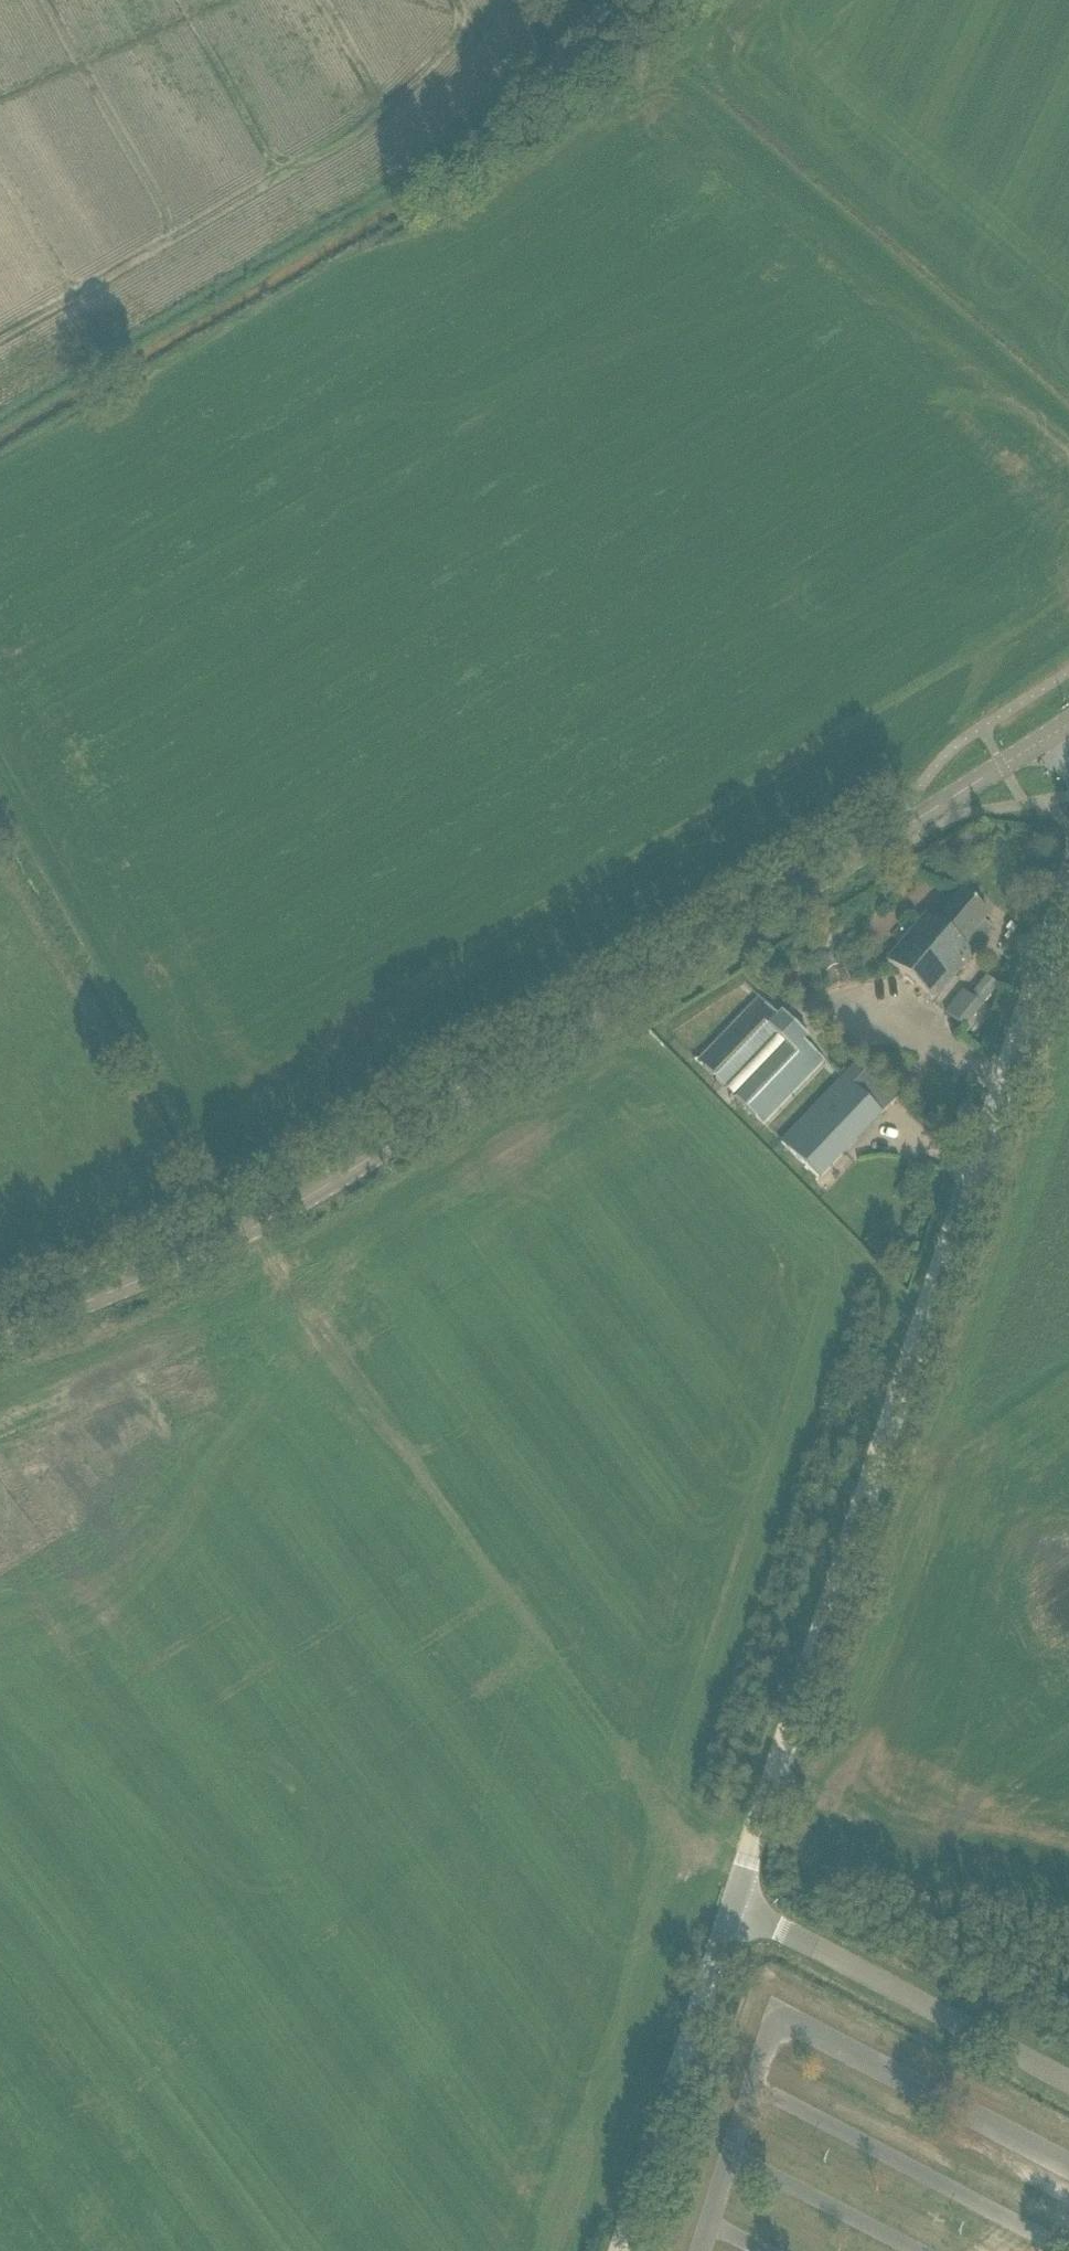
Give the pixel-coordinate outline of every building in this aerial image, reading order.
[(886,962),(934,1002),(974,955),(963,946),(989,916),(962,893),(936,923),(927,915),(886,962)] [(824,971),(840,964),(834,950),(818,957),(824,971)] [(945,1012),(953,1019),(964,1028),(997,987),(986,978),(970,997),(963,992),(945,1012)] [(817,1054),(805,1042),(809,1038),(782,1012),(778,1016),(765,1004),(703,1068),(724,1088),(756,1054),(767,1065),(735,1099),(756,1118),(817,1054)] [(819,1179),(896,1101),(857,1062),(780,1141),(819,1179)]
